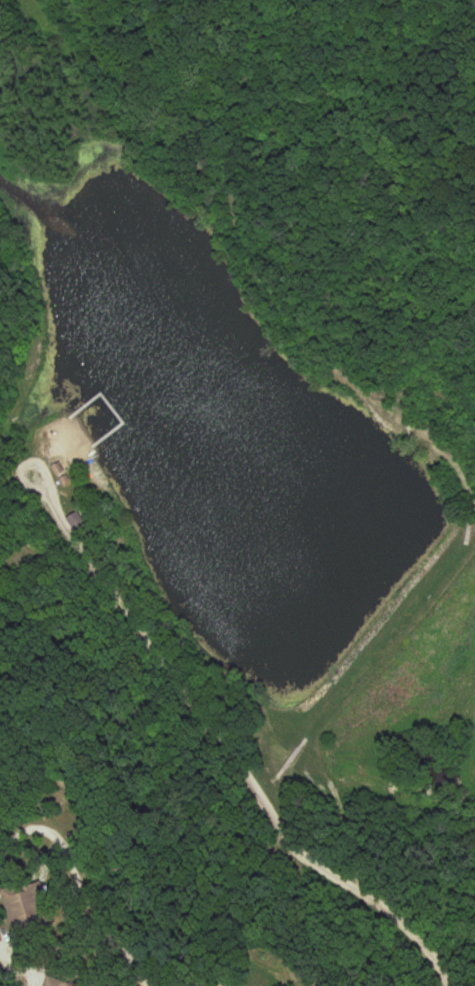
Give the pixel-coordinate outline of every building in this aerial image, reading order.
[(46,882),(4,891),(14,934),(56,925),(46,882)] [(46,985),(76,985),(49,977),(46,985)]
